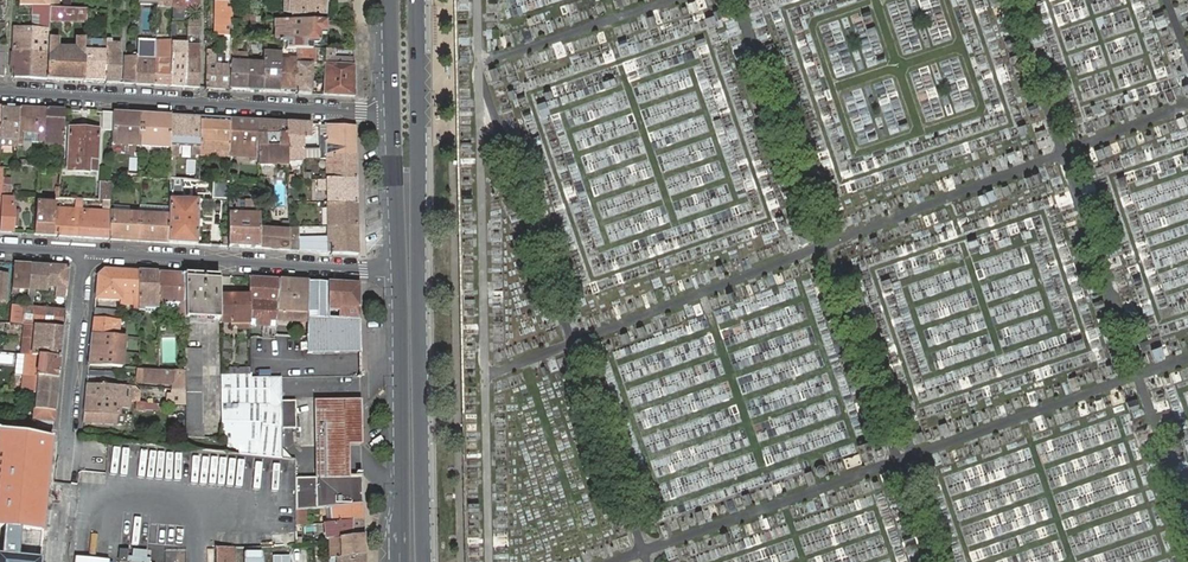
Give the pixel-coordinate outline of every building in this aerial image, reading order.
[(51,2),(50,3),(50,6),(50,9),(59,9),(59,2),(63,2),(63,0),(51,0),(51,2)] [(322,22),(322,14),(324,14),(324,0),(285,0),(284,13),(292,13),(292,21),(322,22)] [(232,23),(232,12),(232,2),(216,2),(215,13),(220,13),(219,35),(226,36),(231,37),(232,23)] [(50,9),(50,6),(35,6),(33,6),(33,15),(34,15),(37,15),(37,18),(40,18),(39,28),(49,28),(50,22),(50,16),(50,9)] [(59,9),(50,9),(50,16),(50,22),(86,23),(86,22),(87,10),(59,9)] [(262,24),(262,20),(262,18),(256,18),(256,16),(247,16),(247,13),(232,12),(232,23),(246,23),(256,23),(262,24)] [(188,21),(188,35),(200,35),(201,20),(194,20),(188,21)] [(326,35),(327,22),(322,22),(292,21),(279,21),(279,31),(280,30),(280,42),(281,42),(286,42),(287,49),(297,49),(310,50),(311,44),(315,44),(318,41),(318,35),(326,35)] [(106,43),(106,41),(101,41),(101,46),(89,45),(90,23),(86,22),(86,23),(85,41),(85,45),(83,81),(104,83),(106,43)] [(30,78),(47,79),(49,39),(49,28),(39,28),(33,28),(18,27),(14,27),(12,77),(30,78)] [(47,79),(83,81),(85,45),(85,41),(78,40),(78,51),(55,50),(55,40),(49,39),(47,79)] [(154,86),(171,86),(171,60),(171,52),(172,51),(172,39),(161,39),(156,39),(156,41),(156,49),(154,86)] [(126,58),(125,84),(136,84),(154,86),(156,49),(156,41),(137,41),(136,58),(126,58)] [(104,83),(119,83),(121,44),(109,44),(106,43),(104,83)] [(231,54),(231,45),(225,45),(224,59),(224,66),(216,66),(216,58),(216,56),(213,55),(213,52),(207,51),(206,88),(229,90),(230,63),(231,54)] [(315,49),(310,50),(297,49),(297,60),(297,61),(297,68),(295,93),(311,94),(313,65),(316,65),(325,65),(325,64),(325,57),(326,50),(322,49),(316,49),(315,49)] [(186,87),(199,88),(200,53),(200,50),(187,50),(187,53),(187,60),(186,87)] [(263,66),(262,91),(279,93),(281,68),(281,62),(281,61),(281,54),(263,53),(263,57),(263,65),(263,66)] [(229,90),(246,90),(247,64),(248,59),(247,54),(231,54),(230,63),(229,90)] [(171,86),(186,87),(187,60),(183,60),(183,64),(176,64),(177,60),(171,60),(171,86)] [(297,61),(297,60),(289,60),(288,62),(281,62),(281,68),(279,93),(295,93),(297,68),(297,61)] [(246,90),(262,91),(263,66),(263,65),(247,64),(246,90)] [(356,97),(355,65),(351,65),(347,65),(325,64),(325,65),(323,95),(356,97)] [(1,106),(0,133),(0,139),(13,139),(13,146),(17,147),(17,145),(19,107),(1,106)] [(37,108),(19,107),(17,145),(22,145),(22,139),(38,140),(38,141),(45,142),(47,109),(37,108)] [(65,110),(47,109),(45,142),(44,145),(62,146),(65,110)] [(113,113),(103,112),(102,130),(112,131),(113,113)] [(113,113),(112,131),(112,145),(140,147),(142,114),(125,113),(113,113)] [(159,115),(142,114),(140,147),(170,148),(170,146),(171,116),(159,115)] [(170,157),(170,170),(175,170),(175,156),(177,156),(178,146),(193,147),(193,155),(199,155),(200,154),(200,147),(201,118),(171,116),(170,146),(170,148),(170,156),(170,157)] [(215,119),(201,118),(200,147),(200,154),(229,156),(230,119),(215,119)] [(257,121),(230,119),(229,156),(258,158),(257,121)] [(287,123),(257,121),(258,158),(258,165),(276,165),(276,170),(288,170),(288,165),(288,163),(288,157),(287,123)] [(311,124),(287,123),(288,157),(288,163),(293,162),(293,158),(300,157),(300,160),(303,160),(303,139),(310,139),(311,124)] [(356,126),(326,125),(326,152),(320,152),(320,160),(327,160),(327,156),(356,155),(356,126)] [(89,159),(97,160),(98,130),(69,128),(66,172),(88,173),(88,170),(89,159)] [(140,147),(112,145),(111,153),(139,155),(140,147)] [(170,148),(140,147),(139,155),(170,157),(170,156),(170,148)] [(357,179),(356,155),(327,156),(327,160),(327,175),(322,175),(322,181),(327,180),(357,179)] [(96,170),(97,160),(89,159),(88,170),(96,170)] [(357,203),(357,179),(327,180),(327,200),(323,200),(323,203),(326,203),(327,203),(357,203)] [(3,180),(0,220),(0,233),(12,234),(12,228),(17,228),(18,218),(13,218),(13,212),(13,209),(12,209),(12,200),(10,200),(10,187),(9,187),(10,180),(3,180)] [(179,191),(179,180),(175,180),(170,180),(170,191),(179,191)] [(319,180),(320,203),(323,203),(323,200),(327,200),(327,180),(322,181),(319,180)] [(214,182),(213,182),(213,198),(229,198),(229,185),(229,183),(214,182)] [(110,196),(110,183),(99,183),(98,201),(101,201),(103,201),(105,201),(110,202),(110,196)] [(37,192),(37,200),(35,235),(53,237),(55,200),(58,200),(58,199),(58,193),(59,190),(55,190),(54,193),(54,199),(40,200),(40,192),(37,192)] [(54,193),(40,192),(40,200),(54,199),(54,193)] [(82,200),(75,200),(75,210),(67,210),(67,212),(57,212),(56,237),(78,238),(80,215),(83,215),(83,211),(82,211),(82,200)] [(197,200),(169,200),(169,216),(168,243),(197,245),(197,200)] [(258,210),(258,203),(250,203),(250,209),(233,208),(229,209),(228,239),(228,247),(259,249),(259,231),(258,210)] [(326,203),(327,227),(328,227),(358,226),(357,203),(327,203),(326,203)] [(141,207),(110,205),(109,211),(109,212),(140,214),(141,207)] [(169,209),(141,207),(140,214),(169,216),(169,209)] [(1156,209),(1138,215),(1145,233),(1162,227),(1156,209)] [(109,212),(109,211),(102,211),(102,212),(102,216),(99,216),(89,215),(83,215),(80,215),(78,238),(109,240),(109,216),(109,212)] [(109,240),(139,241),(140,214),(109,212),(109,216),(109,240)] [(168,243),(169,216),(140,214),(139,241),(168,243)] [(359,255),(358,226),(328,227),(328,236),(328,253),(343,254),(359,255)] [(299,228),(289,228),(289,233),(289,251),(299,251),(299,236),(299,228)] [(289,233),(259,231),(259,249),(289,251),(289,233)] [(328,236),(299,236),(299,251),(328,253),(328,236)] [(30,264),(14,263),(12,283),(12,294),(13,294),(12,296),(18,297),(18,291),(25,292),(24,295),(28,296),(28,293),(30,264)] [(49,266),(30,264),(28,293),(28,296),(27,307),(32,307),(34,285),(47,286),(49,266)] [(69,267),(49,266),(47,286),(56,287),(56,290),(55,296),(66,297),(69,267)] [(97,275),(95,298),(122,300),(122,310),(134,310),(138,310),(138,271),(104,269),(97,275)] [(138,271),(138,310),(145,311),(145,308),(158,309),(158,273),(138,271)] [(158,273),(158,309),(163,309),(163,302),(179,304),(179,310),(179,318),(185,318),(185,274),(158,273)] [(0,274),(0,295),(7,295),(8,274),(0,274)] [(219,276),(185,274),(185,318),(220,320),(219,297),(219,276)] [(256,327),(262,327),(266,279),(249,278),(249,297),(250,320),(256,320),(256,327)] [(266,279),(262,327),(269,328),(269,322),(276,322),(277,320),(278,301),(280,280),(266,279)] [(277,320),(292,321),(294,281),(285,280),(285,283),(280,283),(281,280),(280,280),(278,301),(277,320)] [(292,321),(307,322),(309,282),(308,281),(308,284),(303,284),(303,281),(294,281),(292,321)] [(307,352),(360,352),(360,349),(360,320),(328,318),(328,283),(309,282),(307,322),(307,337),(307,352)] [(328,318),(360,320),(359,285),(328,283),(328,318)] [(250,326),(250,322),(250,320),(249,297),(219,297),(220,320),(220,323),(238,323),(238,328),(250,328),(250,326)] [(27,307),(12,305),(10,324),(25,325),(34,326),(63,329),(65,310),(45,308),(27,307)] [(94,309),(94,318),(116,319),(117,311),(94,309)] [(116,319),(94,318),(92,334),(118,336),(120,320),(116,319)] [(34,326),(25,325),(25,330),(27,331),(25,350),(24,355),(26,355),(31,355),(40,357),(60,359),(63,329),(34,326)] [(118,336),(92,334),(90,349),(123,352),(123,348),(117,348),(118,336)] [(186,436),(203,437),(203,426),(202,426),(201,348),(185,348),(186,370),(186,372),(186,385),(186,390),(186,405),(186,432),(186,436)] [(123,352),(90,349),(89,366),(115,367),(115,363),(112,362),(112,355),(116,355),(123,356),(123,352)] [(26,355),(24,376),(30,377),(38,378),(58,379),(60,359),(40,357),(31,355),(26,355)] [(186,385),(186,372),(138,369),(138,381),(172,384),(173,389),(186,390),(186,385)] [(243,451),(242,454),(282,458),(292,459),(282,449),(281,430),(281,405),(261,405),(251,405),(251,378),(250,374),(229,375),(221,375),(222,438),(243,451)] [(30,377),(28,392),(35,393),(36,393),(56,396),(58,379),(38,378),(30,377)] [(281,401),(281,378),(251,378),(251,405),(261,405),(281,405),(281,401)] [(130,387),(87,384),(85,398),(129,401),(130,387)] [(33,419),(33,425),(53,429),(54,422),(56,396),(36,393),(35,393),(33,419)] [(129,401),(85,398),(83,421),(121,423),(121,420),(118,420),(120,407),(129,408),(129,401)] [(146,402),(137,401),(136,410),(146,410),(146,402)] [(281,405),(281,430),(295,429),(295,401),(281,401),(281,405)] [(314,402),(315,477),(362,477),(362,474),(362,461),(362,452),(361,421),(361,402),(341,402),(314,402)] [(43,531),(48,481),(52,438),(0,430),(0,526),(43,531)] [(174,481),(199,482),(199,481),(207,482),(208,455),(175,454),(174,481)] [(315,477),(295,477),(296,495),(296,510),(301,509),(306,509),(323,508),(331,507),(363,504),(362,477),(315,477)] [(333,523),(363,520),(363,504),(331,507),(333,523)] [(301,509),(296,510),(296,526),(302,526),(306,525),(306,509),(301,509)] [(334,541),(363,536),(363,520),(333,523),(325,523),(327,542),(329,542),(334,541)] [(272,534),(273,547),(296,545),(296,538),(296,532),(272,534)] [(335,559),(364,556),(363,536),(334,541),(329,542),(330,559),(335,559)] [(235,548),(215,548),(216,561),(235,561),(235,548)]
